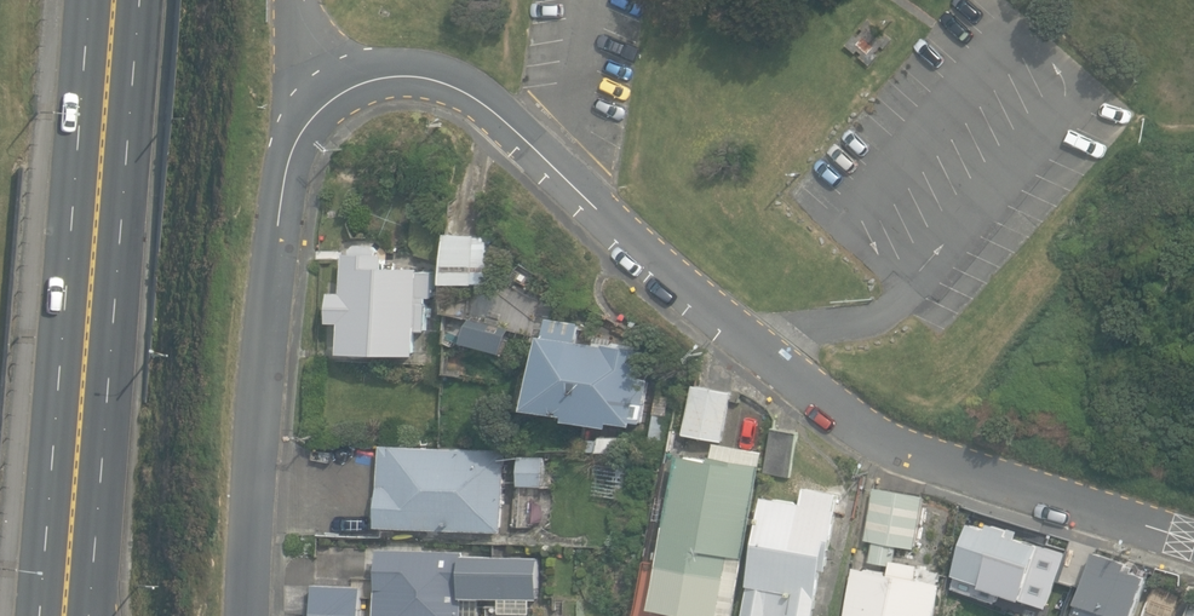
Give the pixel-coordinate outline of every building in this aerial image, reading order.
[(483,233),(445,231),(441,281),(480,283),(483,233)] [(339,348),(414,352),(415,329),(427,329),(428,295),(432,295),(433,271),(418,270),(419,267),(382,265),(383,252),(377,251),(377,247),(372,242),(356,242),(349,247),(349,252),(343,252),(341,291),(330,290),(328,318),(341,318),(339,348)] [(542,333),(538,332),(525,404),(566,411),(565,416),(607,424),(608,419),(631,423),(632,418),(642,420),(656,347),(614,340),(614,336),(595,332),(593,340),(580,337),(582,322),(545,316),(542,333)] [(722,439),(732,390),(691,382),(682,431),(722,439)] [(790,475),(798,431),(771,426),(764,471),(790,475)] [(764,450),(714,441),(711,454),(708,454),(708,457),(677,452),(647,606),(700,615),(732,615),(764,450)] [(503,530),(506,448),(379,443),(376,525),(503,530)] [(546,456),(520,454),(518,482),(533,483),(533,487),(545,488),(546,456)] [(911,542),(920,489),(869,480),(860,533),(868,535),(864,555),(889,560),(892,539),(911,542)] [(827,568),(839,496),(836,496),(837,490),(803,485),(800,501),(763,495),(742,615),(795,615),(795,614),(809,615),(812,615),(820,567),(827,568)] [(1023,595),(1039,541),(1017,535),(1019,528),(989,519),(987,525),(970,520),(954,571),(985,580),(984,584),(1023,595)] [(376,545),(374,615),(479,615),(480,596),(499,596),(498,611),(529,612),(529,597),(538,597),(539,553),(465,551),(465,548),(376,545)] [(1146,574),(1124,567),(1128,557),(1093,546),(1076,600),(1078,601),(1074,612),(1088,615),(1109,615),(1111,611),(1126,615),(1132,615),(1146,574)] [(917,562),(890,558),(888,570),(854,565),(844,615),(935,615),(942,580),(919,576),(920,570),(916,569),(917,562)] [(361,585),(311,583),(310,614),(358,615),(360,615),(361,585)]
